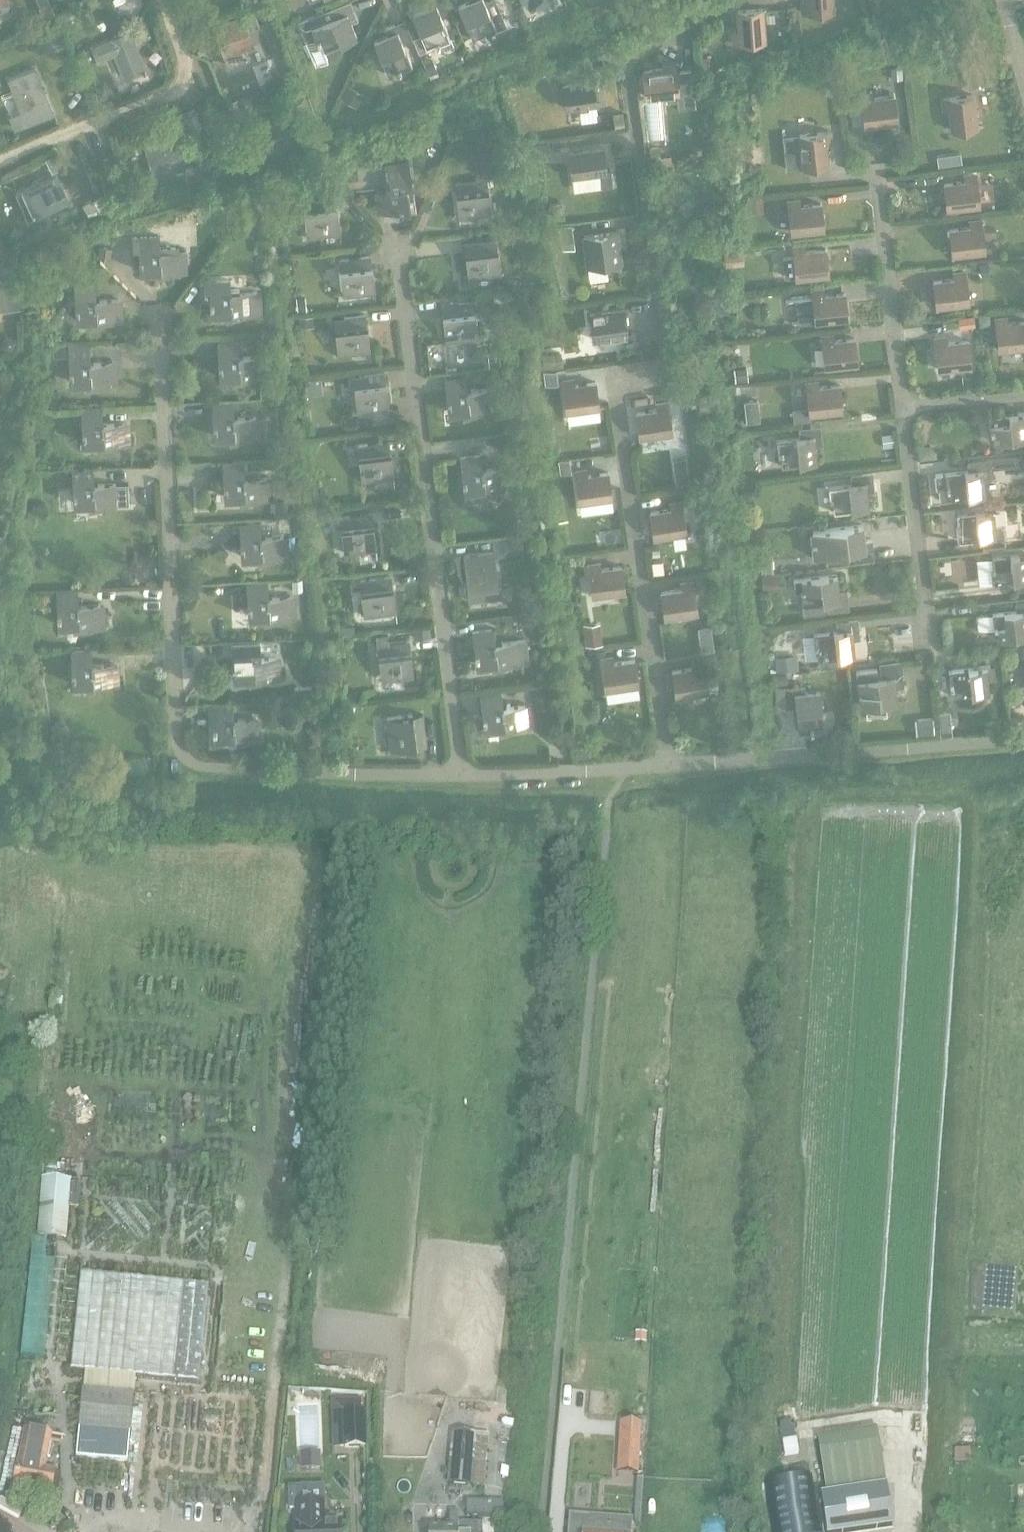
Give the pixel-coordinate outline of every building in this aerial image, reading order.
[(426,47),(436,43),(436,45),(450,39),(434,0),(424,0),(423,1),(426,8),(412,14),(426,47)] [(458,6),(472,39),(482,35),(483,36),(504,27),(500,18),(492,21),(483,0),(469,0),(470,1),(458,6)] [(806,0),(801,1),(802,12),(808,11),(808,12),(832,10),(832,0),(806,0)] [(870,10),(883,9),(882,0),(869,0),(870,10)] [(50,5),(41,9),(46,22),(56,18),(50,5)] [(71,7),(58,12),(61,18),(62,18),(63,20),(74,15),(71,7)] [(738,31),(732,31),(733,43),(739,42),(740,43),(764,41),(761,8),(736,10),(738,31)] [(311,27),(317,41),(319,40),(323,50),(356,37),(350,23),(358,19),(354,9),(311,27)] [(241,14),(212,25),(218,40),(225,57),(228,66),(248,58),(244,49),(254,45),(248,30),(258,25),(253,12),(242,17),(241,14)] [(798,21),(788,22),(789,34),(799,33),(798,21)] [(384,27),(387,35),(373,41),(387,74),(397,70),(398,71),(412,66),(394,23),(384,27)] [(59,27),(51,30),(54,40),(62,37),(59,27)] [(92,45),(98,60),(114,53),(123,75),(144,67),(129,30),(92,45)] [(707,57),(700,58),(701,69),(709,69),(707,57)] [(432,60),(423,63),(428,75),(437,72),(432,60)] [(663,69),(642,70),(644,95),(677,93),(675,68),(674,68),(674,62),(662,63),(663,69)] [(900,67),(891,68),(892,79),(901,78),(900,67)] [(21,112),(10,116),(15,128),(53,113),(35,69),(8,79),(21,112)] [(583,74),(584,81),(562,85),(565,107),(595,103),(592,81),(596,80),(594,72),(583,74)] [(824,77),(819,88),(831,93),(835,81),(824,77)] [(348,84),(340,97),(356,108),(364,95),(348,84)] [(321,86),(320,94),(334,96),(335,87),(321,86)] [(861,100),(864,125),(896,121),(893,96),(873,98),(872,93),(860,94),(861,100)] [(237,100),(237,101),(237,102),(237,103),(238,103),(238,104),(238,105),(239,105),(239,106),(240,106),(240,107),(241,107),(242,108),(243,108),(244,108),(245,108),(246,108),(247,107),(248,107),(248,106),(249,106),(249,105),(250,105),(250,104),(251,103),(251,102),(251,101),(251,100),(251,99),(250,98),(250,97),(249,97),(249,96),(248,96),(248,95),(247,95),(246,95),(246,94),(245,94),(244,94),(243,94),(242,94),(242,95),(241,95),(240,95),(240,96),(239,96),(239,97),(238,97),(238,98),(238,99),(237,99),(237,100)] [(942,98),(943,110),(948,109),(951,129),(976,127),(972,94),(948,97),(942,98)] [(193,104),(180,111),(189,130),(202,123),(193,104)] [(622,114),(612,115),(613,127),(624,126),(622,114)] [(169,167),(166,159),(180,155),(172,131),(143,140),(152,172),(169,167)] [(800,149),(783,151),(785,169),(802,167),(827,164),(825,143),(830,143),(829,131),(823,132),(799,134),(800,149)] [(548,145),(535,147),(537,161),(550,159),(548,145)] [(568,152),(571,175),(598,172),(600,187),(612,185),(610,169),(605,170),(602,147),(568,152)] [(385,190),(388,211),(409,209),(407,193),(412,193),(408,160),(399,161),(400,165),(386,167),(390,189),(385,190)] [(51,164),(13,182),(18,192),(28,187),(41,214),(68,202),(51,164)] [(202,164),(185,169),(188,180),(205,175),(202,164)] [(355,164),(342,166),(343,175),(344,179),(357,178),(356,169),(355,164)] [(943,183),(946,208),(978,205),(976,180),(975,181),(974,174),(963,175),(964,181),(943,183)] [(477,189),(455,191),(458,217),(490,213),(486,177),(476,179),(477,189)] [(92,197),(82,202),(89,218),(100,213),(92,197)] [(303,199),(307,235),(339,231),(336,205),(314,208),(313,198),(303,199)] [(760,199),(747,200),(748,211),(762,209),(760,199)] [(788,207),(790,231),(823,228),(820,203),(800,205),(799,200),(787,201),(788,207)] [(948,229),(951,254),(984,250),(981,226),(980,220),(968,221),(969,227),(948,229)] [(572,225),(560,226),(560,234),(561,242),(574,241),(573,233),(572,225)] [(583,235),(586,265),(606,262),(607,270),(618,269),(618,261),(620,261),(616,231),(583,235)] [(159,236),(133,237),(133,248),(138,248),(138,269),(153,269),(154,274),(187,273),(186,264),(186,251),(182,251),(159,251),(159,236)] [(464,251),(467,277),(500,273),(495,237),(485,239),(486,249),(464,251)] [(793,252),(783,254),(785,276),(795,275),(795,278),(828,274),(825,249),(804,251),(804,246),(792,247),(793,252)] [(101,247),(99,258),(110,260),(112,249),(101,247)] [(742,247),(724,249),(726,262),(743,260),(742,247)] [(0,254),(0,256),(0,263),(2,263),(2,264),(17,264),(17,254),(0,254)] [(338,259),(342,295),(374,291),(371,265),(350,268),(348,258),(338,259)] [(988,261),(977,262),(978,274),(990,273),(988,261)] [(952,273),(953,278),(932,281),(935,305),(968,302),(965,278),(964,271),(952,273)] [(67,274),(57,275),(58,285),(67,284),(67,274)] [(229,279),(203,280),(204,291),(209,291),(209,312),(225,311),(225,316),(258,314),(257,306),(257,292),(253,293),(239,293),(239,289),(230,290),(229,279)] [(517,280),(507,281),(508,288),(518,287),(517,280)] [(22,303),(20,281),(0,282),(0,305),(22,303)] [(812,297),(794,299),(797,323),(814,321),(847,318),(844,293),(824,295),(823,289),(812,290),(812,297)] [(491,292),(472,294),(473,301),(474,306),(492,304),(491,292)] [(74,318),(90,317),(90,322),(122,320),(122,311),(118,312),(117,299),(95,299),(94,295),(73,297),(74,318)] [(304,296),(296,297),(298,310),(306,309),(304,296)] [(717,296),(715,309),(729,311),(730,298),(717,296)] [(442,315),(445,341),(477,337),(474,306),(473,301),(463,302),(441,304),(442,315)] [(589,313),(592,339),(622,335),(624,347),(636,345),(634,332),(626,333),(623,308),(589,313)] [(989,311),(978,312),(979,324),(990,322),(989,311)] [(343,317),(333,318),(337,354),(369,350),(366,324),(365,314),(343,317)] [(312,315),(298,317),(299,326),(314,324),(312,315)] [(972,315),(957,316),(958,326),(973,325),(972,315)] [(998,349),(1023,346),(1023,321),(1007,323),(1006,317),(995,318),(996,325),(995,325),(998,349)] [(822,342),(824,366),(856,363),(854,338),(833,340),(833,335),(821,336),(822,342)] [(934,345),(937,369),(970,365),(967,340),(946,343),(946,337),(934,338),(935,345),(934,345)] [(216,341),(218,375),(233,374),(234,379),(266,377),(266,368),(262,369),(261,355),(238,357),(238,341),(216,341)] [(88,345),(67,346),(67,360),(68,381),(84,380),(84,385),(117,384),(117,375),(112,375),(112,362),(89,363),(89,359),(88,345)] [(497,350),(487,352),(489,366),(498,365),(499,365),(497,350)] [(559,352),(541,355),(543,370),(562,367),(559,352)] [(746,366),(734,367),(736,380),(747,379),(746,366)] [(555,371),(544,372),(546,385),(557,384),(555,371)] [(363,374),(352,376),(357,411),(389,408),(386,382),(384,372),(363,374)] [(320,376),(306,378),(308,393),(322,391),(320,376)] [(562,387),(566,411),(598,407),(595,381),(574,384),(573,379),(562,381),(563,387),(562,387)] [(806,389),(809,413),(841,409),(839,385),(818,387),(818,381),(806,382),(806,389)] [(270,383),(259,384),(260,396),(271,396),(270,383)] [(445,389),(447,411),(462,409),(463,413),(496,409),(494,401),(490,401),(489,388),(466,391),(466,387),(445,389)] [(757,399),(745,400),(747,420),(760,419),(757,399)] [(635,411),(639,437),(672,432),(668,408),(667,402),(655,403),(656,409),(635,411)] [(990,431),(992,430),(993,441),(1023,438),(1023,412),(988,416),(990,431)] [(212,414),(212,435),(228,435),(228,439),(261,438),(260,429),(256,429),(256,416),(233,417),(233,413),(212,414)] [(102,419),(80,420),(82,441),(97,441),(97,445),(135,444),(135,421),(102,423),(102,419)] [(885,420),(872,421),(873,434),(881,434),(886,433),(885,420)] [(886,433),(881,434),(883,447),(895,445),(894,433),(886,433)] [(816,461),(814,445),(822,445),(821,434),(775,439),(777,454),(779,454),(780,465),(816,461)] [(508,435),(497,436),(499,449),(510,447),(508,435)] [(356,444),(361,480),(393,476),(390,451),(368,453),(367,443),(356,444)] [(277,444),(265,445),(265,455),(277,455),(277,444)] [(928,446),(916,447),(917,458),(933,457),(932,451),(928,446)] [(459,457),(463,489),(478,487),(478,492),(511,488),(510,479),(506,479),(504,467),(482,469),(480,454),(459,457)] [(569,459),(558,460),(560,473),(571,471),(569,459)] [(243,463),(221,464),(222,474),(223,496),(238,495),(239,500),(271,498),(271,489),(267,489),(266,476),(243,477),(243,473),(243,463)] [(685,467),(676,472),(681,483),(691,478),(685,467)] [(990,468),(934,474),(936,489),(938,489),(940,500),(985,494),(983,479),(991,478),(990,468)] [(72,481),(71,481),(72,502),(88,502),(88,506),(121,505),(128,505),(127,482),(115,483),(93,484),(92,480),(91,469),(72,470),(72,481)] [(575,477),(578,501),(611,497),(608,472),(587,475),(586,469),(574,471),(576,477),(575,477)] [(868,507),(866,492),(874,491),(873,481),(827,486),(829,501),(831,501),(832,511),(868,507)] [(650,512),(653,537),(686,532),(682,508),(681,501),(669,503),(670,509),(650,512)] [(286,502),(275,502),(275,515),(286,515),(286,502)] [(956,525),(958,539),(981,537),(982,547),(1004,544),(1002,524),(994,525),(992,509),(957,514),(958,525),(956,525)] [(339,516),(343,552),(376,548),(372,522),(350,525),(350,515),(339,516)] [(289,519),(278,520),(278,530),(289,529),(289,519)] [(862,524),(810,530),(812,556),(873,549),(872,539),(864,540),(862,524)] [(256,555),(256,559),(288,558),(288,549),(284,549),(283,536),(260,537),(260,533),(239,534),(240,555),(256,555)] [(521,537),(506,539),(508,555),(523,553),(521,537)] [(463,552),(469,601),(502,597),(494,549),(478,551),(478,548),(468,549),(468,552),(463,552)] [(992,582),(1023,579),(1023,553),(992,557),(993,567),(991,567),(992,582)] [(760,559),(754,560),(755,569),(761,568),(762,571),(772,570),(770,555),(760,556),(760,559)] [(588,571),(592,595),(624,591),(621,565),(600,569),(599,563),(588,565),(589,571),(588,571)] [(775,574),(760,575),(761,588),(777,586),(775,574)] [(800,590),(803,614),(824,611),(822,601),(847,599),(846,588),(838,589),(837,574),(793,579),(795,591),(800,590)] [(369,578),(359,579),(363,615),(395,611),(391,576),(369,578)] [(299,580),(292,580),(293,591),(300,591),(302,591),(301,580),(299,580)] [(681,588),(660,591),(664,616),(696,611),(693,587),(692,581),(680,583),(681,588)] [(246,594),(247,615),(263,615),(263,619),(296,618),(295,609),(291,609),(290,596),(268,597),(268,593),(246,594)] [(57,623),(72,622),(72,627),(105,626),(105,617),(100,617),(100,604),(77,605),(77,601),(56,602),(57,623)] [(992,613),(993,628),(995,627),(996,638),(1023,635),(1023,609),(992,613)] [(600,623),(583,625),(586,644),(602,642),(600,623)] [(352,624),(338,625),(338,630),(339,633),(353,632),(352,624)] [(429,625),(413,627),(415,637),(430,635),(429,625)] [(859,628),(813,633),(815,648),(817,648),(818,658),(819,667),(846,664),(845,655),(854,654),(852,639),(860,638),(859,628)] [(472,631),(475,663),(491,661),(491,666),(529,661),(526,640),(494,644),(493,629),(472,631)] [(375,633),(381,680),(413,676),(409,640),(388,642),(387,632),(375,633)] [(712,637),(700,639),(701,650),(714,649),(712,637)] [(260,644),(231,645),(231,655),(232,676),(247,675),(248,680),(280,679),(280,670),(276,670),(275,657),(260,658),(260,644)] [(87,681),(86,687),(119,685),(119,677),(115,677),(114,663),(92,664),(91,649),(70,650),(72,682),(87,681)] [(795,654),(773,657),(775,671),(797,668),(795,654)] [(600,658),(602,665),(601,665),(605,689),(637,684),(634,659),(613,662),(612,657),(600,658)] [(692,662),(692,667),(672,671),(675,695),(708,691),(704,666),(704,667),(703,660),(692,662)] [(987,679),(995,678),(994,665),(948,670),(950,685),(952,685),(953,695),(988,691),(987,679)] [(895,686),(903,685),(902,675),(878,678),(876,667),(856,670),(856,680),(858,695),(860,695),(861,705),(897,701),(895,686)] [(546,683),(532,684),(534,696),(547,694),(546,683)] [(793,685),(798,731),(812,729),(812,727),(823,726),(819,690),(804,692),(803,684),(793,685)] [(314,690),(302,691),(302,698),(315,698),(315,690),(314,690)] [(479,694),(481,705),(483,727),(498,725),(499,729),(531,725),(530,717),(526,717),(524,704),(502,707),(500,691),(479,694)] [(315,698),(302,698),(303,711),(316,711),(316,706),(315,698)] [(386,717),(390,749),(416,746),(413,724),(423,723),(422,713),(386,717)] [(1019,714),(1012,715),(1013,726),(1023,725),(1023,718),(1019,714)] [(212,715),(213,737),(228,736),(228,741),(261,740),(260,731),(256,731),(256,718),(233,719),(233,715),(212,715)] [(932,717),(919,718),(920,734),(934,732),(932,717)] [(58,720),(50,728),(58,737),(67,728),(58,720)] [(949,726),(938,727),(938,737),(950,736),(949,726)] [(732,736),(720,738),(721,749),(734,748),(732,736)] [(589,743),(576,743),(577,758),(589,757),(589,743)] [(37,1236),(65,1238),(70,1178),(42,1175),(37,1236)] [(70,1368),(135,1375),(198,1381),(208,1285),(80,1272),(70,1368)] [(75,1455),(126,1460),(132,1393),(82,1389),(78,1430),(75,1455)] [(330,1400),(332,1448),(366,1447),(365,1411),(360,1411),(360,1399),(330,1400)] [(619,1421),(616,1463),(638,1465),(641,1423),(619,1421)] [(792,1422),(779,1424),(784,1456),(798,1453),(792,1422)] [(877,1428),(817,1437),(825,1493),(885,1485),(877,1428)] [(12,1485),(49,1492),(53,1471),(42,1469),(49,1436),(23,1431),(12,1485)] [(447,1475),(446,1483),(483,1486),(488,1434),(450,1432),(450,1445),(447,1475)] [(317,1453),(300,1453),(300,1469),(317,1468),(317,1453)] [(772,1531),(821,1531),(812,1474),(764,1482),(772,1531)] [(818,1495),(824,1531),(834,1531),(891,1525),(885,1485),(825,1493),(818,1495)] [(288,1487),(289,1510),(297,1510),(297,1524),(295,1524),(295,1531),(337,1531),(337,1524),(321,1524),(321,1509),(325,1509),(324,1486),(288,1487)] [(466,1499),(466,1515),(491,1516),(491,1514),(501,1514),(504,1514),(504,1499),(466,1499)] [(426,1531),(482,1531),(482,1522),(457,1522),(457,1514),(448,1514),(448,1527),(426,1527),(426,1531)] [(568,1531),(629,1531),(629,1519),(569,1514),(568,1531)]
